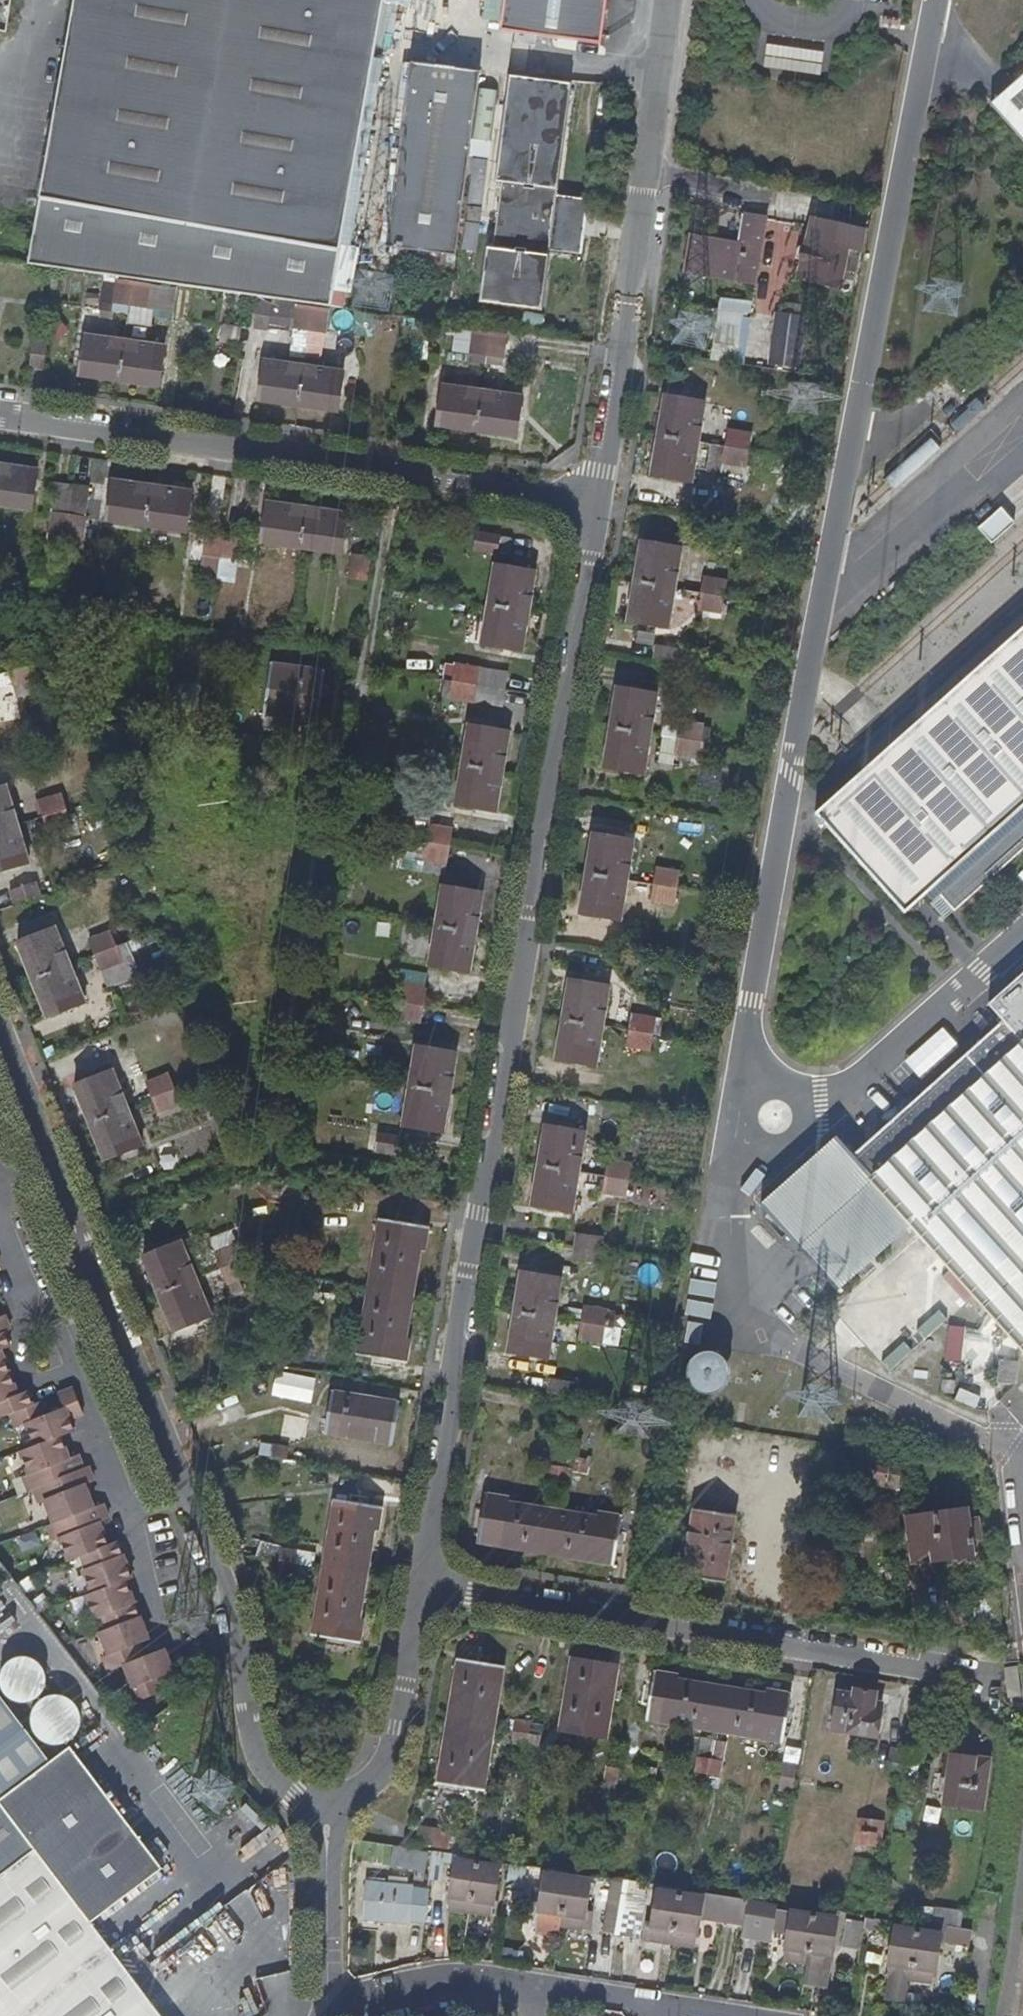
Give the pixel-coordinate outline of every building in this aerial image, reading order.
[(29,263),(331,306),(385,0),(76,0),(29,263)] [(492,24),(493,0),(482,0),(481,23),(492,24)] [(606,0),(503,0),(499,31),(599,47),(606,0)] [(451,255),(482,70),(444,64),(411,60),(381,243),(451,255)] [(555,196),(570,84),(511,76),(496,182),(502,182),(492,249),(487,248),(481,301),(541,310),(549,249),(555,196)] [(989,106),(1022,145),(1022,76),(989,106)] [(477,158),(465,251),(477,252),(489,159),(477,158)] [(583,253),(589,199),(555,196),(549,249),(583,253)] [(689,237),(685,271),(757,280),(765,212),(746,211),(743,242),(689,237)] [(865,234),(812,222),(799,281),(852,293),(865,234)] [(169,310),(173,287),(116,278),(113,301),(169,310)] [(714,299),(710,362),(739,363),(742,300),(714,299)] [(296,304),(293,328),(323,332),(326,308),(296,304)] [(806,320),(775,317),(769,368),(799,372),(806,320)] [(502,358),(506,334),(475,330),(472,353),(502,358)] [(158,385),(164,345),(83,334),(78,374),(158,385)] [(30,341),(24,368),(38,371),(44,344),(30,341)] [(343,370),(262,360),(257,400),(336,411),(343,370)] [(514,435),(520,394),(442,383),(436,424),(514,435)] [(665,396),(653,476),(691,483),(705,404),(665,396)] [(727,433),(726,446),(711,445),(706,474),(721,476),(723,464),(745,467),(750,437),(727,433)] [(30,509),(36,468),(0,464),(0,505),(30,509)] [(191,489),(112,479),(106,519),(185,530),(191,489)] [(67,515),(51,513),(49,535),(81,538),(88,488),(70,486),(67,515)] [(270,499),(263,540),(339,550),(346,509),(270,499)] [(990,543),(1013,521),(997,504),(974,526),(990,543)] [(475,531),(474,545),(509,550),(511,537),(475,531)] [(203,557),(238,561),(241,539),(207,534),(203,557)] [(667,631),(681,551),(640,543),(628,623),(667,631)] [(368,555),(352,553),(349,574),(366,577),(368,555)] [(482,644),(520,649),(534,570),(494,563),(482,644)] [(721,614),(727,582),(704,579),(698,611),(721,614)] [(814,822),(904,922),(937,892),(957,915),(1022,856),(1022,635),(814,822)] [(315,719),(323,670),(271,662),(265,710),(315,719)] [(449,695),(503,704),(509,672),(455,665),(449,695)] [(657,695),(617,689),(604,767),(643,774),(657,695)] [(698,759),(702,727),(680,724),(675,755),(698,759)] [(467,726),(455,805),(494,811),(506,731),(467,726)] [(12,787),(0,791),(0,870),(31,862),(12,787)] [(67,811),(63,792),(38,799),(42,818),(67,811)] [(678,835),(702,838),(704,824),(679,821),(678,835)] [(424,857),(445,861),(451,827),(428,824),(424,857)] [(580,915),(619,922),(633,843),(594,837),(580,915)] [(674,904),(679,876),(656,872),(652,900),(674,904)] [(9,884),(10,899),(36,898),(36,883),(9,884)] [(441,885),(429,964),(469,970),(481,891),(441,885)] [(48,1019),(84,1004),(54,931),(19,945),(48,1019)] [(125,963),(113,932),(92,941),(104,971),(125,963)] [(839,1137),(761,1206),(836,1289),(912,1223),(989,1313),(1022,1350),(1022,1352),(1022,976),(990,1006),(999,1017),(991,1025),(995,1031),(854,1155),(839,1137)] [(596,1066),(609,986),(570,981),(557,1060),(596,1066)] [(397,1016),(420,1020),(425,988),(403,985),(397,1016)] [(655,1018),(634,1014),(628,1045),(650,1048),(655,1018)] [(410,1082),(404,1123),(444,1129),(456,1051),(416,1046),(410,1082)] [(74,1087),(104,1162),(141,1148),(111,1073),(74,1087)] [(182,1105),(170,1075),(148,1084),(160,1114),(182,1105)] [(586,1132),(546,1125),(532,1205),(572,1210),(586,1132)] [(376,1152),(400,1155),(402,1140),(378,1137),(376,1152)] [(627,1193),(631,1163),(607,1160),(603,1189),(627,1193)] [(424,1249),(427,1225),(381,1218),(358,1353),(405,1362),(409,1337),(405,1336),(419,1248),(424,1249)] [(242,1254),(229,1225),(208,1234),(220,1263),(242,1254)] [(595,1259),(594,1234),(571,1235),(572,1260),(595,1259)] [(210,1318),(180,1245),(144,1259),(173,1334),(210,1318)] [(9,1284),(0,1261),(0,1288),(9,1284)] [(523,1274),(509,1352),(548,1358),(560,1280),(523,1274)] [(160,1695),(160,1694),(154,1638),(153,1632),(150,1602),(137,1575),(142,1573),(128,1538),(119,1541),(110,1518),(119,1514),(114,1500),(105,1504),(96,1480),(104,1477),(98,1461),(93,1464),(88,1451),(78,1455),(68,1432),(84,1425),(80,1413),(95,1407),(85,1382),(69,1388),(74,1402),(58,1408),(52,1394),(44,1398),(39,1386),(29,1390),(11,1345),(21,1341),(15,1327),(21,1325),(16,1309),(7,1312),(0,1296),(0,1418),(13,1413),(18,1426),(28,1423),(37,1445),(23,1451),(32,1473),(28,1474),(35,1490),(39,1488),(44,1502),(49,1500),(58,1523),(53,1525),(59,1539),(64,1537),(73,1560),(86,1555),(91,1568),(86,1570),(95,1593),(89,1596),(97,1619),(102,1617),(107,1630),(102,1632),(110,1654),(105,1656),(111,1672),(127,1666),(135,1687),(130,1689),(135,1704),(160,1695)] [(918,1343),(938,1324),(919,1304),(899,1324),(918,1343)] [(607,1312),(584,1308),(579,1338),(603,1341),(607,1312)] [(722,1364),(719,1361),(715,1358),(710,1358),(705,1358),(702,1361),(699,1364),(697,1368),(697,1372),(698,1376),(700,1380),(703,1383),(707,1384),(711,1385),(715,1384),(720,1382),(723,1378),(724,1373),(724,1369),(722,1364)] [(1000,1360),(998,1382),(1018,1384),(1021,1362),(1000,1360)] [(393,1444),(399,1402),(331,1391),(324,1432),(393,1444)] [(275,1444),(273,1457),(287,1459),(290,1446),(275,1444)] [(878,1462),(874,1485),(897,1488),(900,1465),(878,1462)] [(550,1466),(548,1479),(570,1482),(572,1469),(550,1466)] [(596,1512),(596,1518),(509,1504),(510,1499),(487,1495),(479,1542),(538,1552),(614,1563),(621,1515),(596,1512)] [(378,1532),(382,1508),(334,1500),(313,1635),(361,1643),(364,1620),(358,1619),(372,1531),(378,1532)] [(735,1515),(693,1509),(683,1575),(724,1582),(735,1515)] [(975,1555),(969,1510),(908,1517),(913,1563),(975,1555)] [(279,1575),(291,1576),(294,1553),(283,1552),(279,1575)] [(486,1790),(505,1667),(459,1659),(439,1784),(486,1790)] [(608,1739),(620,1667),(574,1661),(562,1732),(608,1739)] [(1019,1667),(1005,1669),(1009,1698),(1022,1697),(1019,1667)] [(647,1719),(784,1742),(791,1694),(767,1691),(767,1695),(678,1680),(679,1676),(655,1673),(647,1719)] [(850,1697),(834,1694),(828,1729),(872,1735),(877,1701),(869,1701),(870,1692),(851,1689),(850,1697)] [(0,1693),(0,2015),(162,2015),(93,1921),(163,1868),(70,1745),(49,1760),(0,1693)] [(518,1722),(515,1742),(540,1745),(543,1726),(518,1722)] [(947,1755),(940,1804),(982,1810),(989,1761),(947,1755)] [(719,1775),(721,1760),(698,1756),(695,1772),(719,1775)] [(790,1791),(793,1763),(779,1761),(776,1789),(790,1791)] [(602,1782),(616,1784),(619,1771),(604,1769),(602,1782)] [(861,1818),(857,1842),(879,1845),(883,1821),(861,1818)] [(413,1843),(445,1848),(448,1830),(416,1826),(413,1843)] [(432,1867),(432,1850),(389,1850),(389,1868),(432,1867)] [(472,1909),(479,1861),(457,1857),(452,1893),(453,1893),(451,1906),(472,1909)] [(500,1864),(479,1861),(472,1909),(492,1912),(500,1864)] [(508,1864),(506,1882),(529,1886),(532,1867),(508,1864)] [(561,1924),(569,1875),(546,1871),(542,1901),(541,1907),(544,1908),(542,1920),(561,1924)] [(363,1922),(429,1924),(430,1887),(413,1887),(413,1883),(408,1883),(408,1876),(388,1875),(388,1880),(364,1879),(363,1922)] [(591,1878),(569,1875),(561,1924),(590,1928),(593,1909),(586,1907),(591,1878)] [(626,1879),(613,1877),(604,1932),(618,1934),(626,1879)] [(655,1883),(626,1879),(618,1934),(642,1938),(647,1904),(652,1905),(655,1883)] [(704,1896),(701,1915),(722,1919),(725,1895),(681,1888),(681,1892),(704,1896)] [(673,1941),(681,1892),(659,1889),(651,1938),(673,1941)] [(704,1896),(681,1892),(673,1941),(696,1945),(701,1915),(704,1896)] [(749,1898),(725,1895),(722,1919),(744,1924),(749,1898)] [(541,1907),(542,1901),(538,1901),(534,1925),(541,1925),(542,1920),(544,1908),(541,1907)] [(768,1940),(770,1928),(773,1908),(774,1905),(751,1901),(745,1936),(768,1940)] [(773,1908),(770,1928),(789,1931),(793,1910),(773,1908)] [(962,1929),(964,1913),(937,1909),(934,1926),(962,1929)] [(807,1963),(815,1914),(793,1910),(789,1931),(785,1960),(807,1963)] [(837,1917),(815,1914),(807,1963),(829,1967),(830,1967),(837,1917)] [(846,1918),(842,1945),(859,1948),(863,1921),(846,1918)] [(560,1933),(561,1924),(542,1920),(541,1925),(540,1930),(560,1933)] [(910,1979),(918,1930),(896,1927),(889,1975),(910,1979)] [(941,1934),(918,1930),(910,1979),(934,1983),(941,1934)] [(807,1963),(785,1960),(783,1974),(805,1977),(807,1963)] [(807,1963),(805,1977),(804,1984),(825,1988),(829,1967),(807,1963)]
